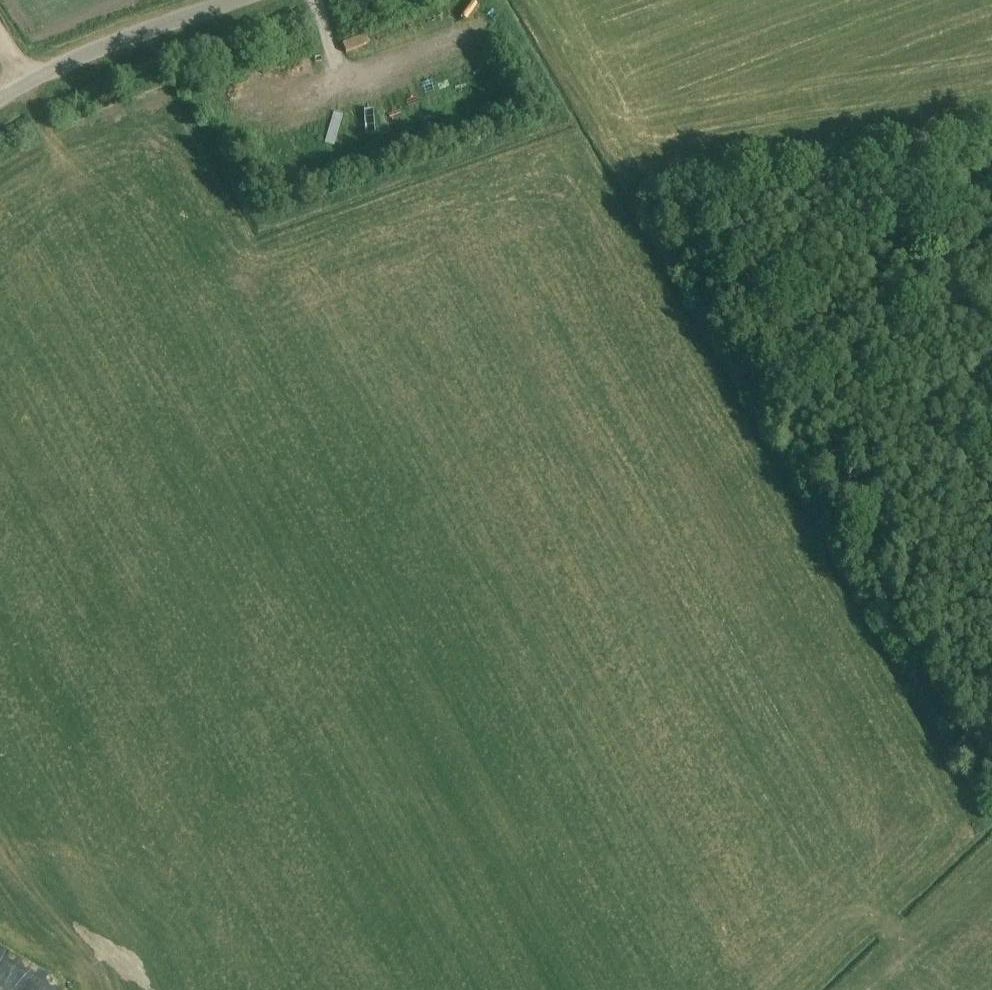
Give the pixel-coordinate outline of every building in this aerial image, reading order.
[(4,942),(27,989),(59,989),(52,976),(34,985),(15,947),(3,940),(0,934),(0,950),(4,942)]
